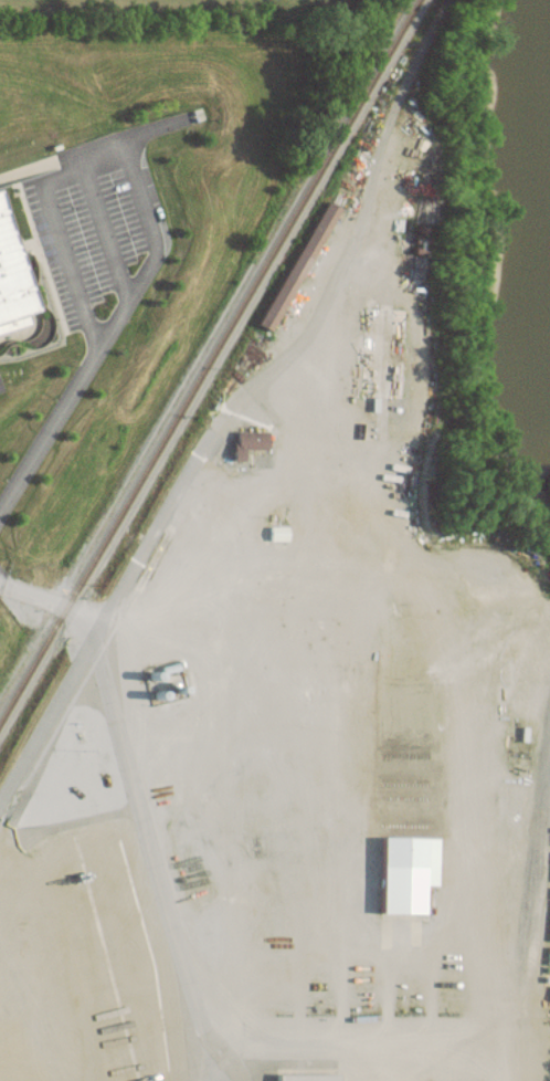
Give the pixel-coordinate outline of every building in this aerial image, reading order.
[(23,324),(19,310),(26,308),(0,220),(0,331),(23,324)] [(232,459),(241,460),(242,449),(265,449),(266,430),(233,430),(232,459)] [(268,540),(287,541),(287,526),(269,526),(268,540)] [(434,885),(435,837),(379,836),(378,913),(421,914),(421,885),(434,885)]
